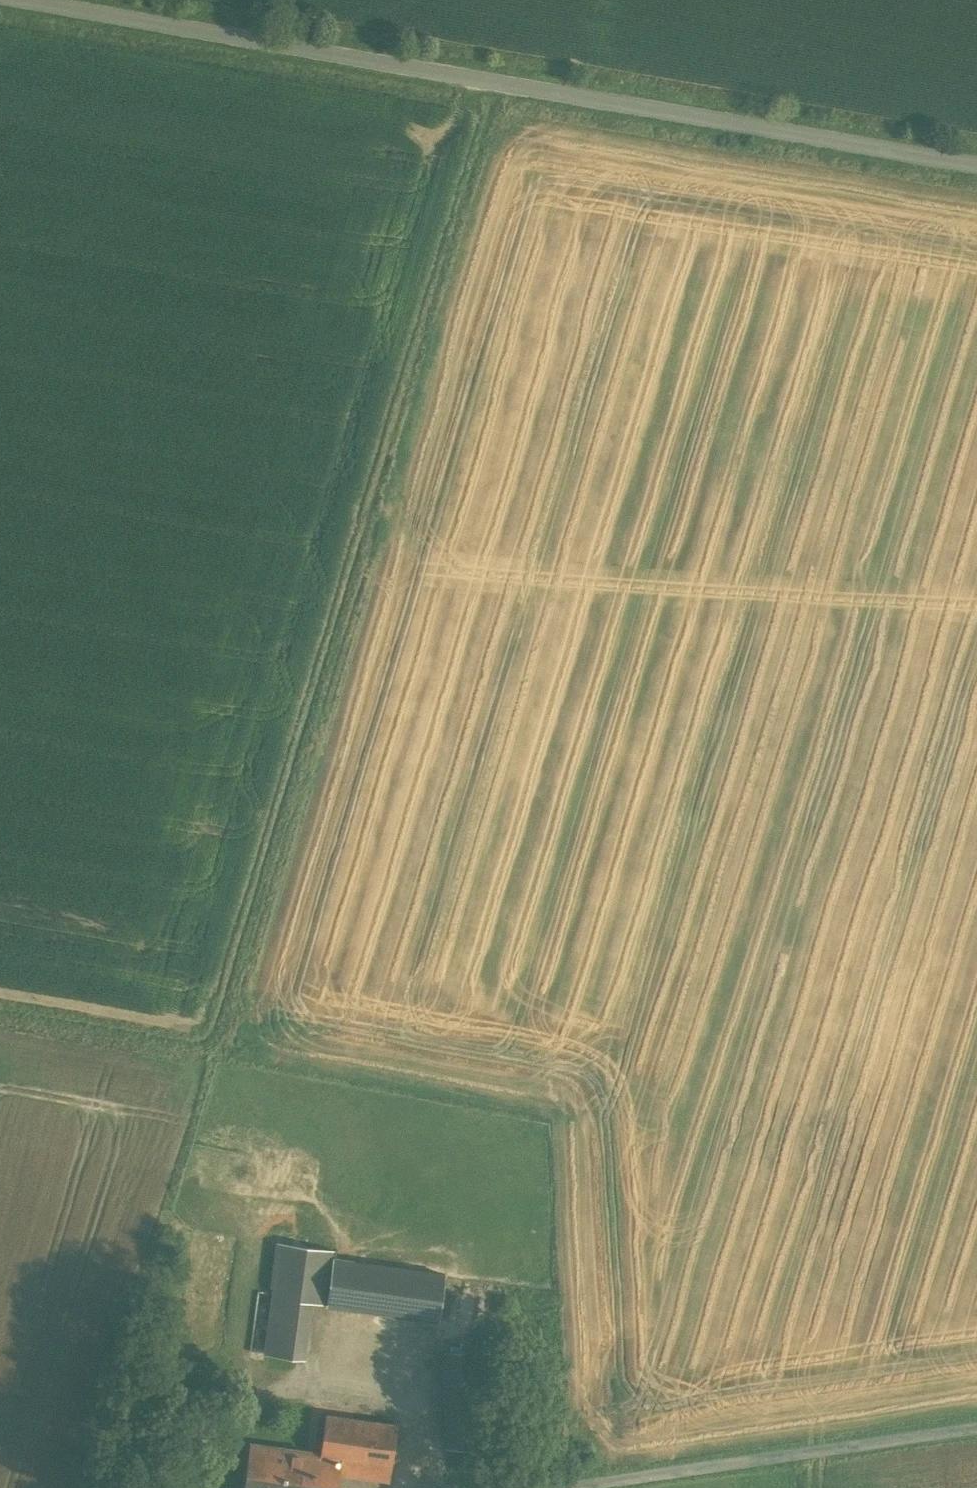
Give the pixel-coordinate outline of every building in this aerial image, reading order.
[(450,1270),(277,1243),(260,1351),(306,1359),(315,1302),(442,1321),(450,1270)] [(489,1347),(444,1348),(447,1445),(491,1444),(489,1347)] [(326,1414),(321,1454),(342,1457),(340,1473),(389,1480),(397,1424),(326,1414)] [(342,1457),(321,1454),(251,1444),(245,1487),(338,1487),(340,1473),(342,1457)]
